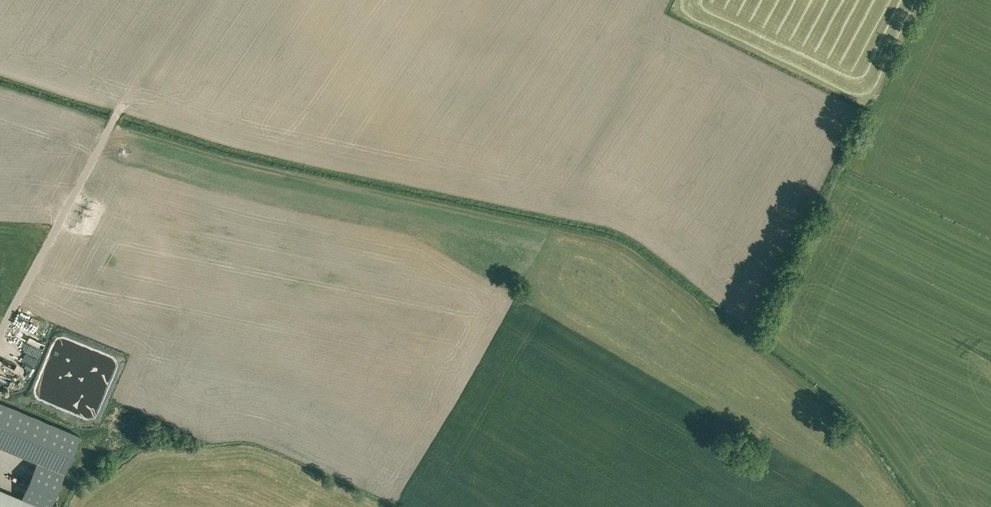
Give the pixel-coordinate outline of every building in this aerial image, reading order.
[(34,322),(45,326),(47,321),(37,317),(34,322)] [(31,357),(28,366),(38,369),(42,354),(30,351),(32,343),(20,340),(17,353),(31,357)] [(35,374),(16,368),(13,376),(11,375),(9,381),(31,388),(35,374)] [(23,499),(0,489),(0,506),(43,506),(23,499)]
